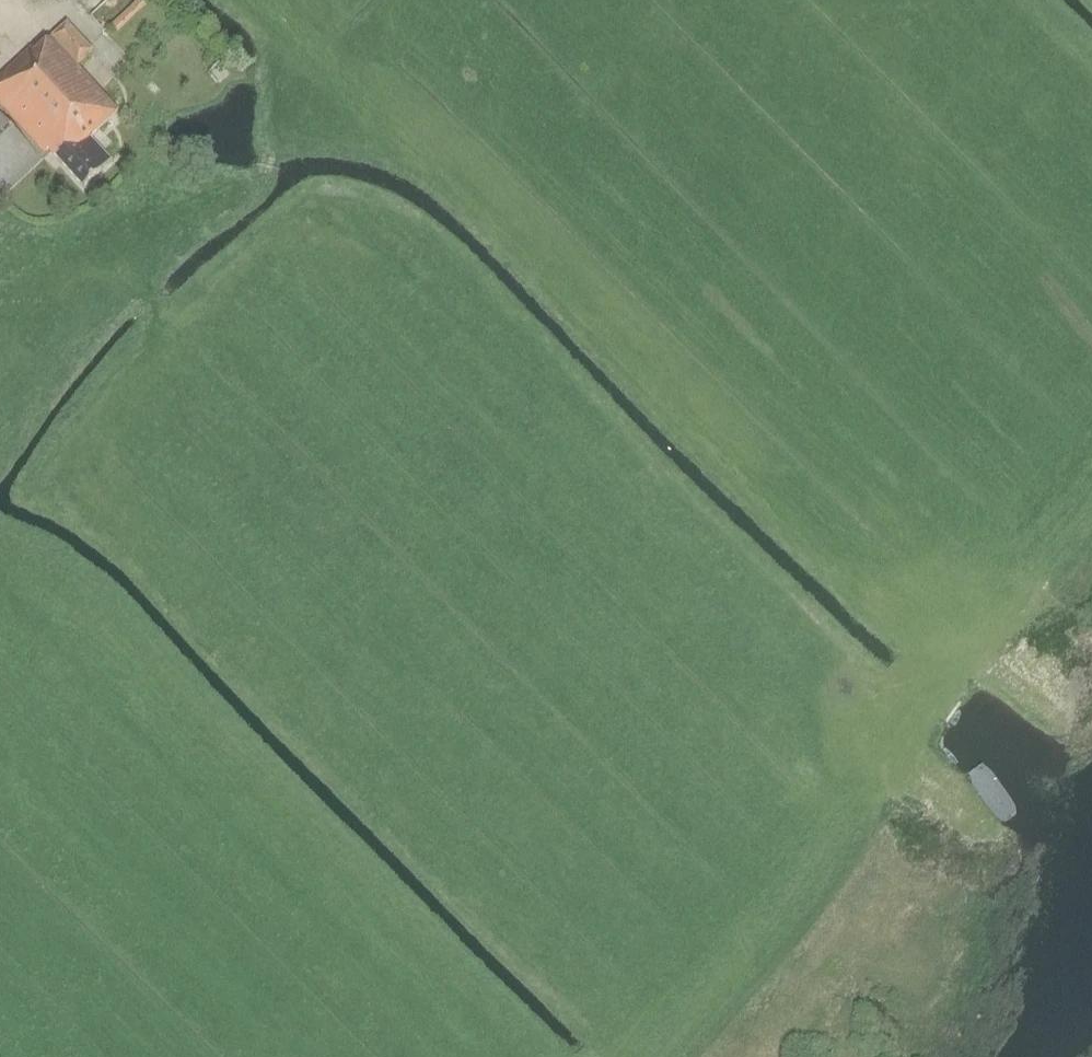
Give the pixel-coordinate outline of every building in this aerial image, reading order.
[(48,156),(45,153),(49,149),(85,187),(112,161),(90,137),(118,110),(100,92),(77,67),(93,52),(66,24),(50,39),(49,39),(34,54),(31,50),(0,80),(0,200),(48,156)]
